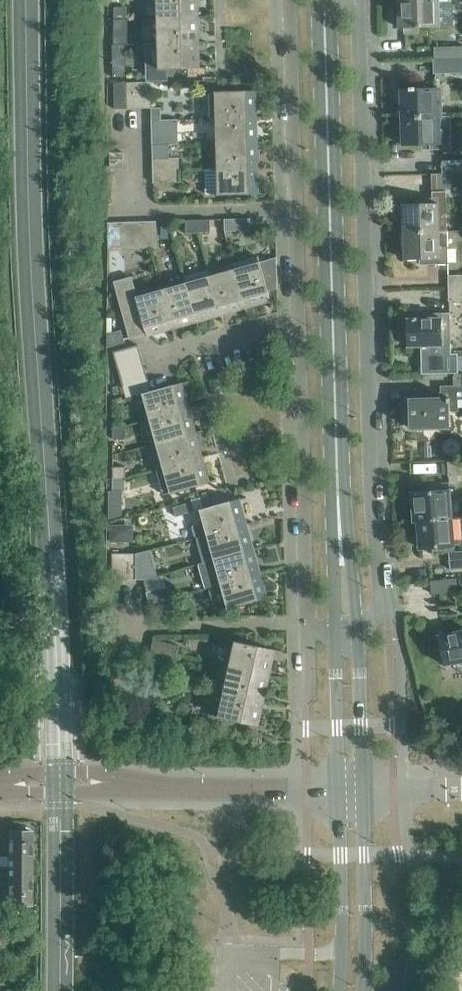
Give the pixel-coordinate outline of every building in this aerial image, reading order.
[(158,18),(195,17),(194,0),(157,0),(158,18)] [(399,27),(405,27),(406,31),(417,31),(417,27),(453,25),(452,0),(398,0),(399,27)] [(114,19),(127,19),(127,7),(114,7),(114,19)] [(195,42),(195,17),(158,18),(158,43),(195,42)] [(127,19),(114,19),(114,31),(127,31),(127,19)] [(196,69),(195,42),(158,43),(159,70),(196,69)] [(113,44),(113,77),(125,77),(125,44),(114,44),(113,44)] [(434,59),(461,58),(461,46),(434,47),(434,59)] [(435,72),(461,71),(461,58),(434,59),(434,72),(435,72)] [(138,82),(139,108),(151,108),(150,81),(138,82)] [(114,82),(114,108),(127,108),(126,82),(114,82)] [(126,82),(127,108),(139,108),(138,82),(126,82)] [(402,117),(442,116),(441,102),(437,102),(436,88),(416,88),(416,87),(410,87),(410,88),(401,88),(402,117)] [(209,92),(210,93),(210,118),(216,118),(254,117),(253,90),(209,92)] [(161,107),(151,108),(151,119),(161,119),(161,107)] [(452,148),(451,116),(442,116),(402,117),(402,144),(430,144),(431,149),(452,148)] [(217,143),(254,142),(254,117),(216,118),(217,143)] [(178,119),(161,119),(151,119),(152,145),(164,145),(178,144),(178,119)] [(218,168),(255,167),(254,142),(217,143),(218,168)] [(152,145),(153,158),(165,158),(169,158),(169,144),(152,145)] [(110,152),(110,165),(110,167),(123,167),(123,152),(110,152)] [(153,170),(179,170),(179,158),(169,158),(165,158),(153,158),(153,170)] [(442,160),(442,172),(461,172),(461,159),(442,160)] [(218,168),(212,168),(212,169),(206,169),(206,195),(212,194),(212,195),(256,194),(255,167),(218,168)] [(179,170),(153,170),(153,183),(179,182),(179,170)] [(440,173),(441,187),(446,186),(461,186),(461,172),(440,173)] [(418,203),(404,203),(405,232),(440,231),(448,231),(447,215),(446,197),(446,186),(441,187),(440,173),(431,174),(432,197),(432,203),(418,203)] [(250,218),(224,218),(224,231),(251,230),(250,218)] [(197,219),(186,220),(186,232),(198,232),(197,219)] [(210,219),(197,219),(198,232),(211,231),(210,219)] [(120,221),(108,222),(108,248),(121,248),(120,221)] [(132,221),(120,221),(121,248),(132,247),(132,221)] [(144,221),(132,221),(132,247),(145,247),(144,221)] [(156,221),(144,221),(145,247),(157,247),(156,221)] [(440,231),(405,232),(406,259),(434,259),(434,264),(449,263),(448,245),(448,231),(440,231)] [(245,305),(270,297),(260,261),(235,268),(245,305)] [(210,275),(220,311),(245,305),(235,268),(210,275)] [(185,282),(195,318),(220,311),(210,275),(185,282)] [(449,287),(461,287),(461,275),(448,275),(449,287)] [(136,336),(136,337),(147,334),(146,332),(171,325),(161,289),(138,296),(132,276),(114,281),(129,338),(136,336)] [(161,289),(171,325),(195,318),(185,282),(161,289)] [(449,287),(449,300),(461,300),(461,287),(449,287)] [(411,318),(407,318),(408,346),(421,346),(422,374),(458,373),(458,353),(451,353),(451,330),(450,312),(437,313),(437,317),(423,318),(418,318),(418,317),(414,317),(414,318),(411,318)] [(107,333),(107,347),(125,342),(121,329),(107,333)] [(142,356),(138,344),(113,351),(117,363),(142,356)] [(142,356),(117,363),(120,374),(145,367),(142,356)] [(145,367),(120,374),(123,386),(148,379),(145,367)] [(409,399),(410,428),(411,428),(411,427),(450,426),(450,427),(450,412),(458,412),(458,407),(461,407),(461,373),(455,374),(455,386),(441,386),(441,392),(427,392),(427,398),(415,399),(409,399)] [(137,395),(143,393),(151,391),(148,379),(123,386),(126,398),(137,395)] [(179,383),(151,391),(143,393),(149,418),(186,408),(179,383)] [(186,408),(149,418),(156,443),(193,433),(186,408)] [(112,425),(112,438),(125,438),(125,426),(112,425)] [(193,433),(156,443),(163,468),(199,458),(193,433)] [(163,468),(170,493),(206,483),(199,458),(163,468)] [(448,461),(449,475),(461,474),(461,461),(448,461)] [(112,466),(112,476),(112,478),(125,478),(125,466),(112,466)] [(125,491),(125,478),(112,478),(112,491),(125,491)] [(415,520),(452,517),(449,483),(427,485),(427,486),(429,486),(430,491),(412,492),(415,520)] [(200,509),(204,523),(193,526),(197,538),(207,535),(243,525),(236,499),(200,509)] [(415,520),(416,537),(419,536),(420,547),(434,546),(435,551),(433,551),(433,553),(449,551),(450,569),(461,568),(461,550),(455,551),(452,517),(415,520)] [(127,541),(127,525),(111,525),(111,541),(127,541)] [(243,525),(207,535),(214,559),(250,549),(243,525)] [(250,549),(214,559),(221,584),(257,573),(250,549)] [(125,579),(125,553),(113,552),(113,579),(125,579)] [(125,553),(125,579),(137,579),(137,553),(125,553)] [(264,599),(257,573),(221,584),(228,609),(264,599)] [(457,590),(456,578),(431,581),(432,593),(457,590)] [(150,603),(175,596),(172,585),(147,592),(150,603)] [(175,596),(150,603),(153,615),(178,609),(175,596)] [(439,635),(444,664),(461,661),(461,631),(439,635)] [(154,639),(151,652),(177,657),(180,645),(154,639)] [(266,675),(272,649),(235,641),(230,666),(266,675)] [(124,651),(112,651),(111,677),(124,677),(124,651)] [(137,651),(124,651),(124,677),(137,677),(137,651)] [(266,675),(230,666),(225,691),(261,699),(266,675)] [(225,691),(219,717),(256,725),(261,699),(225,691)] [(8,830),(8,867),(32,867),(32,830),(23,830),(23,825),(17,825),(17,830),(8,830)] [(32,904),(32,867),(8,867),(8,904),(32,904)]
